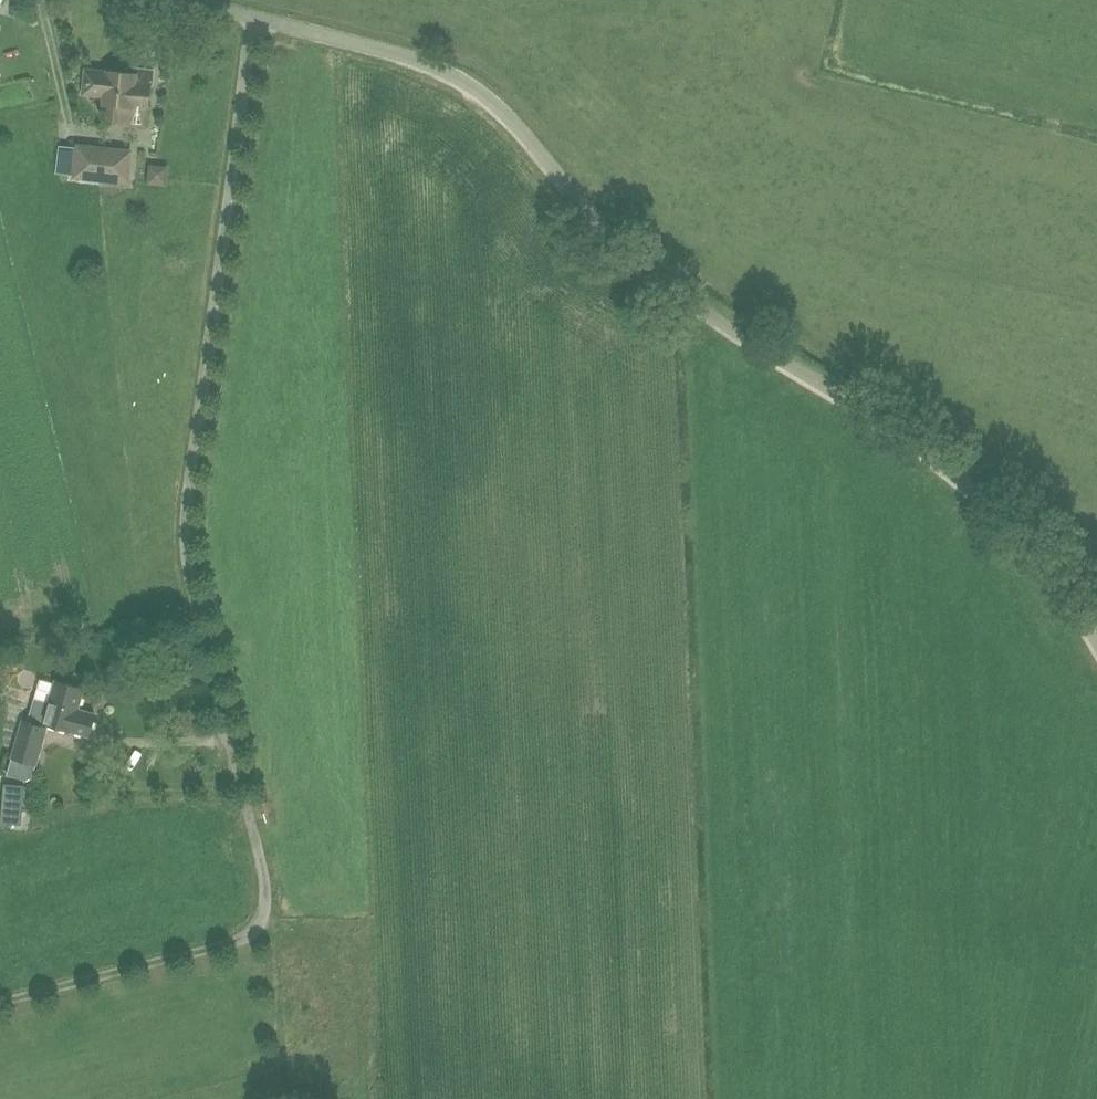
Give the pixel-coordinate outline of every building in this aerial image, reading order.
[(138,73),(106,70),(106,72),(87,70),(87,71),(91,72),(89,88),(105,90),(103,103),(109,104),(107,119),(122,121),(123,112),(130,112),(130,106),(135,106),(135,105),(149,106),(151,82),(137,81),(138,73)] [(128,180),(131,151),(80,147),(78,176),(128,180)] [(153,185),(158,187),(161,187),(162,186),(164,185),(165,183),(167,180),(167,177),(166,175),(163,173),(160,171),(158,170),(155,171),(152,173),(150,177),(150,181),(153,185)] [(13,757),(28,761),(36,764),(48,723),(89,736),(95,715),(77,710),(84,689),(57,681),(50,703),(36,699),(29,722),(23,721),(13,757)] [(2,823),(22,824),(25,785),(6,783),(2,823)]
